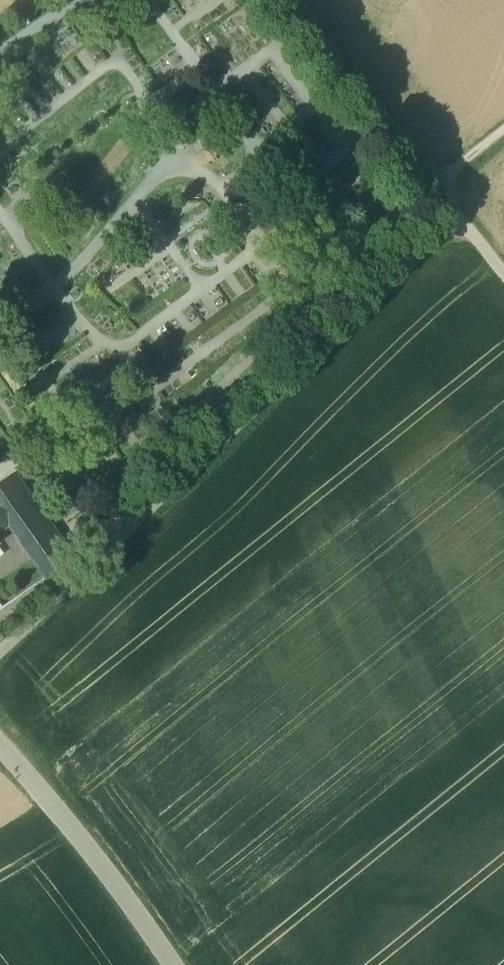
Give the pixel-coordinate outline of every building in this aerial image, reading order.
[(17,476),(0,488),(0,512),(8,523),(47,578),(75,558),(17,476)] [(8,523),(0,512),(0,529),(8,523)]
